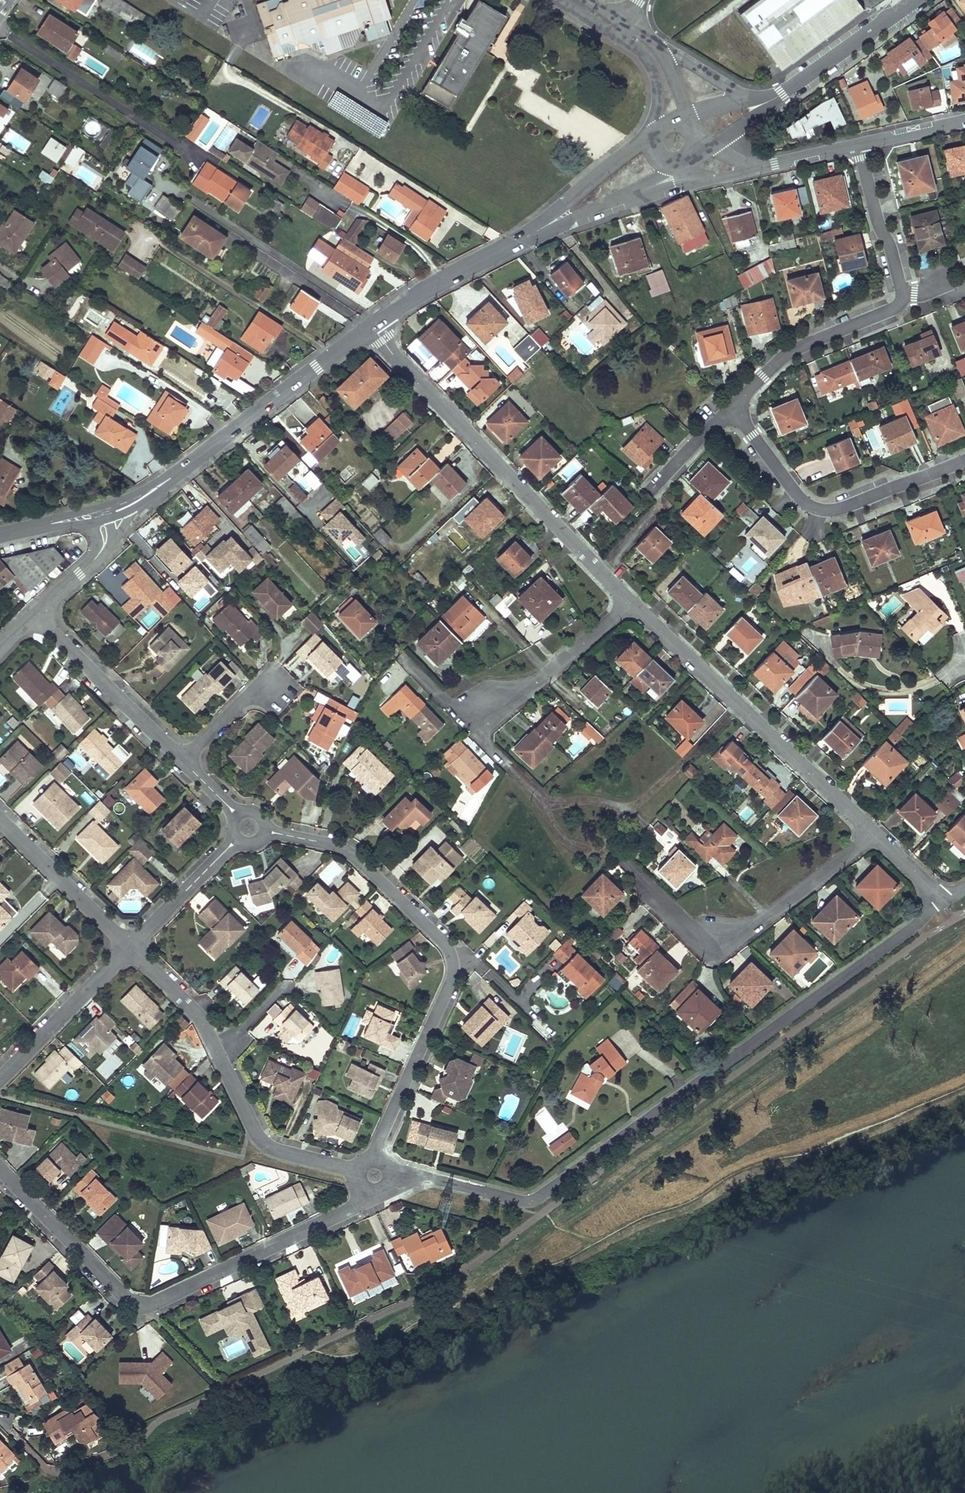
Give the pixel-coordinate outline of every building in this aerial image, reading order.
[(74,10),(74,9),(85,15),(95,0),(59,0),(74,10)] [(123,0),(104,0),(102,3),(131,21),(139,10),(123,0)] [(256,5),(263,25),(266,26),(268,27),(268,28),(269,31),(270,32),(267,39),(273,57),(299,48),(297,43),(300,42),(302,41),(317,49),(326,54),(338,50),(353,45),(361,30),(364,28),(368,40),(389,33),(385,20),(378,0),(287,0),(283,1),(283,0),(270,0),(256,5)] [(385,20),(391,18),(389,11),(385,0),(378,0),(385,20)] [(505,16),(478,0),(466,21),(462,19),(454,32),(458,34),(423,93),(449,109),(483,52),(490,42),(505,16)] [(738,11),(782,70),(863,11),(855,0),(753,0),(738,11)] [(951,8),(944,13),(954,29),(962,23),(951,8)] [(933,27),(919,38),(921,41),(929,51),(937,46),(935,43),(938,41),(951,31),(954,29),(944,13),(931,23),(933,27)] [(77,33),(50,15),(44,24),(47,27),(41,36),(66,51),(77,33)] [(951,31),(938,41),(942,46),(955,36),(951,31)] [(913,43),(910,38),(887,55),(888,56),(881,62),(887,75),(897,69),(901,75),(906,72),(904,70),(915,63),(918,67),(926,61),(923,56),(929,52),(921,41),(919,38),(913,43)] [(107,45),(103,51),(111,56),(111,55),(119,60),(122,55),(107,45)] [(80,50),(73,46),(67,55),(74,59),(80,50)] [(958,69),(960,81),(951,83),(955,101),(964,99),(964,68),(958,69)] [(0,95),(0,96),(19,108),(37,80),(21,70),(8,91),(3,90),(0,95)] [(66,86),(55,79),(47,91),(58,98),(66,86)] [(866,83),(849,90),(862,118),(882,109),(877,99),(874,100),(866,83)] [(928,87),(909,91),(913,109),(930,105),(930,107),(939,105),(936,91),(929,92),(928,87)] [(845,123),(833,97),(821,102),(810,111),(811,113),(806,115),(803,117),(794,122),(793,121),(791,122),(792,124),(787,127),(792,137),(805,134),(804,131),(830,120),(834,128),(845,123)] [(193,139),(211,120),(204,114),(186,133),(193,139)] [(307,128),(295,121),(287,135),(298,142),(296,146),(321,162),(326,154),(333,142),(308,126),(307,128)] [(135,131),(130,128),(125,136),(131,139),(135,131)] [(115,132),(110,129),(99,146),(104,149),(115,132)] [(161,148),(146,138),(130,161),(126,158),(122,164),(134,172),(133,173),(141,179),(143,174),(145,174),(161,148)] [(261,155),(267,146),(257,140),(252,148),(235,138),(227,150),(244,161),(247,156),(261,165),(258,170),(267,176),(269,172),(280,179),(285,170),(265,157),(261,155)] [(64,147),(52,139),(43,152),(50,157),(51,155),(57,159),(64,147)] [(83,151),(75,145),(65,161),(73,166),(83,151)] [(214,146),(210,152),(225,161),(229,155),(214,146)] [(271,149),(267,146),(261,155),(265,157),(271,149)] [(948,160),(964,157),(964,146),(945,151),(948,160)] [(326,154),(319,166),(324,169),(331,157),(326,154)] [(247,156),(244,161),(258,170),(261,165),(247,156)] [(925,156),(897,163),(905,197),(933,190),(925,156)] [(948,160),(951,175),(964,172),(964,157),(948,160)] [(206,162),(196,177),(211,186),(209,191),(225,201),(238,183),(206,162)] [(50,184),(54,178),(44,171),(40,178),(50,184)] [(269,172),(267,176),(277,183),(280,179),(269,172)] [(368,189),(343,174),(334,187),(359,203),(368,189)] [(821,212),(829,210),(826,201),(833,200),(832,195),(843,192),(839,176),(814,182),(821,212)] [(211,186),(196,177),(192,183),(207,193),(209,191),(211,186)] [(54,178),(50,184),(50,185),(55,188),(60,181),(54,178)] [(402,187),(396,183),(389,195),(399,201),(400,197),(421,210),(410,227),(410,228),(427,239),(445,211),(429,201),(428,201),(403,186),(402,187)] [(794,190),(772,195),(778,220),(800,215),(794,190)] [(826,201),(829,210),(846,206),(843,192),(832,195),(833,200),(826,201)] [(179,206),(163,195),(155,207),(173,219),(180,209),(178,208),(179,206)] [(686,196),(673,202),(696,247),(708,241),(708,240),(686,196)] [(421,210),(400,197),(399,201),(412,210),(404,223),(410,227),(421,210)] [(283,206),(272,199),(267,206),(278,213),(283,206)] [(313,201),(306,211),(334,230),(341,219),(313,201)] [(662,207),(686,256),(696,251),(694,248),(696,247),(673,202),(662,207)] [(124,232),(87,208),(84,213),(76,226),(113,250),(124,232)] [(70,222),(76,226),(84,213),(78,210),(70,222)] [(749,211),(727,217),(735,249),(750,246),(748,239),(756,237),(749,211)] [(0,234),(0,243),(15,253),(34,224),(15,212),(7,223),(7,224),(3,230),(0,234)] [(935,213),(912,218),(920,253),(943,247),(935,213)] [(223,235),(194,216),(181,236),(212,257),(219,246),(216,245),(223,235)] [(365,220),(357,219),(349,231),(356,235),(365,220)] [(349,231),(344,239),(353,244),(358,237),(356,235),(349,231)] [(780,237),(782,241),(794,238),(793,231),(780,234),(780,237)] [(216,245),(219,246),(221,248),(227,238),(223,235),(216,245)] [(835,241),(840,260),(843,259),(846,269),(863,265),(859,248),(861,247),(858,235),(835,241)] [(401,244),(388,236),(378,251),(393,261),(400,250),(398,249),(401,244)] [(639,238),(615,245),(618,254),(613,255),(619,275),(648,267),(639,238)] [(768,245),(769,251),(780,248),(780,251),(796,247),(794,238),(782,241),(771,244),(768,245)] [(372,259),(343,240),(323,270),(357,293),(364,283),(362,281),(368,271),(366,269),(372,259)] [(708,241),(696,247),(698,250),(699,253),(711,248),(708,241)] [(52,260),(42,269),(57,287),(71,275),(68,271),(81,260),(66,243),(53,254),(56,257),(52,260)] [(699,253),(698,250),(696,251),(686,256),(687,259),(699,253)] [(130,274),(138,262),(125,254),(118,266),(130,274)] [(742,287),(776,273),(770,258),(736,273),(742,287)] [(138,262),(131,274),(138,279),(146,267),(138,262)] [(566,263),(551,275),(568,296),(583,284),(566,263)] [(654,297),(670,291),(663,271),(647,277),(654,297)] [(0,274),(0,285),(9,291),(14,283),(0,274)] [(816,274),(787,280),(793,305),(804,302),(804,298),(822,294),(816,274)] [(592,281),(587,284),(593,295),(598,292),(592,281)] [(253,288),(249,294),(262,302),(272,287),(263,282),(257,290),(253,288)] [(514,288),(517,295),(526,312),(523,314),(528,323),(548,314),(536,289),(533,290),(529,282),(514,288)] [(319,301),(302,290),(290,308),(307,319),(319,301)] [(77,298),(71,294),(64,305),(70,309),(77,298)] [(735,294),(729,297),(732,307),(738,306),(735,294)] [(517,295),(514,296),(523,314),(526,312),(517,295)] [(771,299),(749,305),(751,312),(744,313),(749,335),(779,328),(771,299)] [(605,301),(603,304),(618,319),(620,317),(605,301)] [(488,302),(474,315),(482,323),(477,328),(488,340),(507,322),(488,302)] [(587,305),(576,314),(583,322),(580,325),(587,334),(585,336),(593,344),(599,339),(604,344),(625,323),(620,317),(618,319),(603,304),(594,311),(587,305)] [(220,305),(217,309),(224,313),(226,309),(220,305)] [(749,305),(742,306),(744,313),(751,312),(749,305)] [(217,309),(207,324),(212,328),(213,329),(220,319),(224,313),(217,309)] [(281,326),(259,312),(242,339),(261,351),(272,335),(274,336),(281,326)] [(474,315),(465,324),(484,343),(488,340),(477,328),(482,323),(474,315)] [(502,328),(516,344),(527,334),(513,318),(502,328)] [(213,329),(212,328),(207,324),(199,319),(193,328),(221,347),(227,338),(218,332),(213,329)] [(220,319),(213,329),(218,332),(225,322),(220,319)] [(441,321),(421,340),(451,371),(452,370),(454,368),(464,358),(470,352),(441,321)] [(952,328),(961,350),(963,349),(964,353),(964,322),(952,328)] [(724,355),(726,359),(735,357),(727,326),(697,333),(704,365),(715,362),(714,358),(724,355)] [(163,345),(137,329),(125,347),(151,364),(163,345)] [(530,336),(541,347),(549,340),(538,329),(530,336)] [(923,339),(905,346),(912,364),(940,353),(931,331),(921,334),(923,339)] [(107,344),(92,334),(80,354),(95,363),(107,344)] [(529,335),(514,349),(525,362),(541,347),(530,336),(529,335)] [(245,350),(233,342),(214,371),(223,377),(226,373),(236,379),(247,363),(240,358),(245,350)] [(884,348),(867,354),(868,357),(851,363),(858,379),(867,376),(891,366),(884,348)] [(252,354),(245,350),(240,358),(247,363),(252,354)] [(850,361),(851,363),(868,357),(867,354),(850,361)] [(955,361),(961,376),(964,375),(964,357),(955,361)] [(452,370),(459,377),(460,375),(466,376),(466,378),(472,384),(473,388),(471,390),(481,400),(499,384),(494,379),(487,378),(487,372),(482,371),(482,366),(471,366),(464,358),(454,368),(452,370)] [(370,359),(338,389),(355,406),(387,376),(370,359)] [(831,369),(821,373),(828,391),(853,381),(856,387),(860,386),(858,380),(858,379),(851,363),(850,361),(842,364),(842,365),(831,370),(831,369)] [(515,367),(506,377),(514,384),(523,373),(515,367)] [(48,383),(58,390),(66,377),(56,370),(48,383)] [(220,383),(205,373),(203,376),(205,377),(203,381),(216,389),(220,383)] [(858,380),(860,386),(869,382),(867,376),(858,380)] [(951,383),(957,399),(964,396),(964,393),(964,392),(960,380),(951,383)] [(103,385),(95,396),(97,397),(117,410),(121,404),(108,396),(111,390),(103,385)] [(471,390),(468,393),(478,403),(481,400),(471,390)] [(186,405),(169,394),(151,422),(163,430),(166,426),(171,429),(175,422),(179,416),(185,407),(186,405)] [(319,400),(327,408),(331,404),(324,396),(319,400)] [(117,410),(97,397),(91,406),(98,411),(105,415),(100,424),(94,432),(126,452),(133,441),(129,438),(133,432),(112,418),(117,410)] [(926,417),(937,442),(953,435),(954,438),(963,434),(949,398),(930,406),(933,414),(926,417)] [(0,399),(0,426),(3,428),(16,409),(0,399)] [(509,402),(487,423),(506,442),(527,422),(509,402)] [(770,409),(775,422),(778,421),(782,432),(806,423),(797,402),(788,405),(787,402),(770,409)] [(875,402),(868,404),(870,411),(877,408),(875,402)] [(185,407),(179,416),(175,422),(178,425),(189,409),(185,407)] [(98,411),(93,419),(100,424),(105,415),(98,411)] [(404,413),(391,425),(400,434),(412,422),(404,413)] [(330,415),(325,420),(330,425),(335,421),(330,415)] [(906,446),(901,435),(911,431),(904,417),(879,428),(891,453),(906,446)] [(319,418),(306,430),(308,433),(312,437),(303,445),(318,461),(340,440),(319,418)] [(855,419),(846,423),(849,430),(852,429),(858,427),(855,419)] [(619,421),(611,424),(613,429),(621,426),(619,421)] [(623,449),(637,463),(648,452),(650,453),(662,440),(646,425),(623,449)] [(389,427),(378,437),(387,447),(398,436),(389,427)] [(858,427),(852,429),(855,436),(861,434),(858,427)] [(911,431),(901,435),(906,446),(916,442),(911,431)] [(137,434),(133,432),(129,438),(133,441),(137,434)] [(300,441),(303,445),(312,437),(308,433),(300,441)] [(953,435),(937,442),(938,445),(954,438),(953,435)] [(541,437),(520,457),(526,464),(529,461),(532,464),(529,467),(539,477),(560,457),(541,437)] [(850,439),(829,447),(833,459),(831,460),(835,471),(859,462),(850,439)] [(282,440),(276,446),(279,448),(274,453),(276,455),(271,459),(265,465),(277,479),(299,459),(282,440)] [(267,454),(271,459),(276,455),(274,453),(279,448),(276,446),(267,454)] [(403,473),(419,489),(430,478),(439,470),(427,457),(426,459),(417,449),(401,464),(406,469),(403,473)] [(648,452),(637,463),(639,465),(650,453),(648,452)] [(3,505),(9,494),(6,492),(19,470),(1,459),(0,461),(0,503),(3,505)] [(690,483),(701,494),(711,503),(725,487),(721,484),(726,479),(709,462),(690,483)] [(439,470),(430,478),(450,500),(466,484),(446,463),(439,470)] [(401,464),(398,467),(403,473),(406,469),(401,464)] [(248,470),(243,474),(247,479),(252,475),(248,470)] [(310,471),(303,478),(314,490),(319,485),(322,489),(326,487),(310,471)] [(243,474),(233,484),(247,499),(262,486),(252,475),(247,479),(243,474)] [(372,475),(363,484),(369,490),(378,481),(372,475)] [(580,475),(569,486),(570,487),(565,493),(576,505),(574,507),(581,513),(589,506),(600,495),(580,475)] [(726,479),(721,484),(725,487),(730,482),(726,479)] [(233,484),(218,497),(232,513),(247,499),(233,484)] [(283,496),(305,520),(310,525),(321,515),(310,503),(304,508),(300,503),(306,498),(307,497),(296,484),(283,496)] [(600,495),(589,506),(597,514),(600,511),(602,509),(615,523),(632,507),(610,485),(600,495)] [(574,507),(576,505),(565,493),(570,487),(569,486),(561,493),(574,507)] [(701,494),(693,503),(695,505),(684,516),(704,534),(723,514),(711,503),(701,494)] [(305,520),(283,496),(274,505),(296,529),(305,520)] [(306,498),(300,503),(304,508),(310,503),(306,498)] [(486,498),(464,519),(482,537),(504,516),(501,513),(497,516),(491,510),(494,506),(486,498)] [(693,503),(682,514),(684,516),(695,505),(693,503)] [(736,511),(741,515),(748,508),(743,503),(736,511)] [(494,506),(491,510),(497,516),(501,513),(494,506)] [(207,507),(182,530),(194,544),(212,529),(210,527),(218,519),(207,507)] [(602,509),(600,511),(613,524),(615,523),(602,509)] [(935,511),(907,523),(915,543),(943,531),(935,511)] [(745,535),(755,544),(768,556),(785,537),(762,516),(745,535)] [(275,521),(271,525),(276,530),(281,527),(275,521)] [(655,526),(638,544),(645,551),(647,549),(655,558),(671,542),(655,526)] [(243,534),(262,555),(265,552),(270,548),(251,527),(243,534)] [(381,528),(373,535),(383,546),(391,539),(381,528)] [(888,530),(874,536),(876,539),(889,533),(888,530)] [(898,554),(889,533),(876,539),(874,536),(862,541),(871,565),(898,554)] [(192,549),(218,576),(230,565),(237,572),(252,559),(228,534),(212,550),(202,540),(192,549)] [(171,540),(157,552),(176,573),(177,572),(180,575),(192,565),(188,562),(190,561),(171,540)] [(512,544),(497,558),(514,575),(531,559),(520,547),(518,550),(512,544)] [(638,544),(636,546),(652,562),(655,558),(647,549),(645,551),(638,544)] [(755,544),(751,548),(763,560),(768,556),(755,544)] [(250,547),(245,550),(254,560),(259,556),(250,547)] [(53,548),(2,559),(19,578),(16,581),(26,592),(63,559),(53,548)] [(262,555),(260,556),(273,569),(277,566),(265,552),(262,555)] [(833,557),(822,562),(823,565),(810,570),(816,585),(820,596),(844,585),(833,557)] [(12,575),(0,561),(0,586),(12,575)] [(413,561),(405,568),(412,576),(420,568),(413,561)] [(121,586),(132,597),(120,609),(131,619),(159,590),(130,562),(121,572),(128,578),(121,586)] [(822,562),(809,567),(810,570),(823,565),(822,562)] [(778,575),(783,587),(788,597),(816,585),(810,570),(809,567),(807,563),(796,566),(797,568),(778,575)] [(418,572),(413,577),(422,586),(426,581),(418,572)] [(682,576),(668,591),(674,596),(673,597),(687,611),(702,595),(682,576)] [(263,604),(268,609),(275,617),(290,603),(266,577),(251,591),(259,598),(263,604)] [(540,578),(519,598),(539,620),(561,599),(540,578)] [(783,587),(777,590),(783,605),(805,596),(807,602),(820,596),(816,585),(788,597),(783,587)] [(753,586),(749,590),(756,597),(760,593),(753,586)] [(926,625),(934,633),(943,625),(941,623),(938,619),(937,615),(943,611),(921,589),(904,596),(919,612),(903,627),(916,641),(923,635),(922,629),(926,625)] [(702,595),(687,611),(699,621),(705,616),(711,622),(724,609),(705,591),(702,595)] [(503,600),(495,608),(505,618),(511,612),(507,608),(516,599),(510,593),(507,596),(503,600)] [(497,594),(489,601),(495,608),(503,600),(497,594)] [(463,596),(439,619),(440,620),(459,639),(461,640),(484,618),(463,596)] [(341,613),(339,614),(359,637),(367,630),(362,624),(370,616),(355,599),(354,600),(352,598),(338,610),(341,613)] [(78,612),(90,623),(95,628),(104,637),(117,623),(97,604),(94,607),(88,602),(78,612)] [(222,631),(223,630),(226,628),(229,632),(227,634),(239,647),(250,636),(255,642),(263,635),(249,620),(246,622),(228,603),(210,619),(222,631)] [(292,605),(281,614),(285,618),(295,609),(292,605)] [(300,620),(312,634),(323,623),(311,610),(300,620)] [(937,615),(938,619),(941,623),(949,616),(943,611),(937,615)] [(370,616),(362,624),(367,630),(376,622),(370,616)] [(705,616),(699,621),(706,628),(711,622),(705,616)] [(741,616),(726,632),(733,638),(732,639),(747,653),(763,637),(741,616)] [(829,616),(813,622),(816,627),(831,621),(829,616)] [(459,639),(440,620),(417,643),(438,663),(448,653),(446,651),(459,639)] [(923,635),(916,641),(920,646),(934,633),(926,625),(922,629),(923,635)] [(166,627),(145,649),(156,659),(154,661),(165,672),(188,648),(166,627)] [(834,657),(844,655),(843,651),(854,650),(854,654),(872,656),(874,634),(858,633),(830,637),(834,657)] [(312,634),(295,652),(303,660),(306,656),(314,664),(316,662),(319,665),(317,667),(326,676),(340,661),(312,634)] [(874,634),(872,656),(878,657),(881,635),(874,634)] [(633,642),(616,660),(634,677),(651,659),(633,642)] [(776,649),(757,669),(777,688),(799,664),(786,651),(782,655),(776,649)] [(673,679),(651,658),(651,659),(634,677),(632,679),(641,688),(646,682),(659,694),(673,679)] [(808,669),(789,689),(796,696),(827,663),(823,660),(811,672),(808,669)] [(24,662),(8,678),(37,707),(41,703),(55,689),(48,683),(46,685),(44,687),(34,676),(35,674),(24,662)] [(192,711),(212,691),(216,687),(218,690),(231,676),(218,662),(204,675),(203,674),(179,698),(192,711)] [(352,683),(361,675),(349,662),(340,670),(352,683)] [(831,668),(827,663),(796,696),(803,702),(798,707),(815,723),(820,718),(816,714),(835,694),(820,680),(831,668)] [(757,669),(753,672),(774,691),(777,688),(757,669)] [(35,674),(34,676),(44,687),(46,685),(35,674)] [(595,674),(580,690),(596,706),(612,690),(595,674)] [(405,685),(402,688),(414,700),(417,697),(405,685)] [(424,705),(417,697),(414,700),(402,688),(381,708),(389,717),(400,706),(411,718),(424,705)] [(55,689),(41,703),(48,710),(62,696),(55,689)] [(851,696),(855,701),(861,696),(856,691),(851,696)] [(67,702),(70,700),(64,694),(62,696),(48,710),(71,734),(86,719),(77,709),(75,710),(67,702)] [(354,708),(359,698),(351,695),(347,705),(354,708)] [(861,696),(855,701),(862,707),(867,702),(861,696)] [(316,721),(307,738),(327,748),(348,708),(328,698),(324,706),(316,721)] [(70,700),(67,702),(75,710),(77,709),(78,708),(70,700)] [(685,709),(687,706),(681,701),(666,717),(687,737),(702,721),(695,714),(693,716),(685,709)] [(311,718),(316,721),(324,706),(319,703),(311,718)] [(424,705),(411,718),(417,724),(418,723),(423,729),(417,734),(425,742),(441,728),(433,719),(432,720),(427,716),(431,712),(424,705)] [(687,706),(685,709),(693,716),(695,714),(687,706)] [(552,712),(540,725),(542,727),(538,731),(549,741),(558,731),(565,724),(564,724),(569,718),(558,707),(553,713),(552,712)] [(431,712),(427,716),(432,720),(433,719),(441,728),(444,725),(431,712)] [(842,716),(838,720),(860,740),(864,736),(842,716)] [(838,720),(822,737),(829,744),(831,741),(845,755),(860,740),(838,720)] [(248,741),(234,756),(246,768),(261,753),(259,752),(273,738),(257,723),(244,737),(245,738),(248,741)] [(338,735),(345,736),(348,725),(341,723),(338,735)] [(589,724),(584,730),(585,731),(587,733),(590,736),(591,737),(597,731),(589,724)] [(535,728),(514,749),(532,767),(553,745),(549,741),(538,731),(537,730),(536,729),(535,728)] [(902,735),(895,729),(887,738),(894,744),(902,735)] [(558,731),(549,741),(553,745),(562,735),(558,731)] [(597,731),(591,737),(595,740),(601,735),(597,731)] [(601,735),(595,740),(598,743),(604,738),(601,735)] [(100,736),(85,751),(109,775),(125,758),(114,747),(111,750),(104,743),(105,741),(100,736)] [(248,741),(245,738),(229,757),(245,773),(263,755),(261,753),(246,768),(234,756),(248,741)] [(686,738),(675,750),(682,756),(693,745),(686,738)] [(894,744),(887,738),(884,741),(891,747),(894,744)] [(442,755),(461,775),(470,785),(468,787),(466,789),(472,795),(479,789),(473,782),(486,769),(458,740),(442,755)] [(719,752),(730,763),(741,774),(752,763),(748,759),(750,757),(731,740),(719,752)] [(831,741),(829,744),(843,758),(845,755),(831,741)] [(884,741),(866,760),(879,773),(877,776),(885,783),(906,762),(891,747),(884,741)] [(386,742),(380,748),(386,754),(392,748),(386,742)] [(6,768),(9,765),(14,770),(11,773),(23,785),(41,767),(17,743),(0,760),(0,762),(6,768)] [(360,745),(343,763),(375,794),(393,775),(360,745)] [(51,754),(60,762),(66,756),(58,748),(51,754)] [(718,751),(712,757),(725,768),(730,763),(719,752),(718,751)] [(267,782),(276,791),(286,781),(289,784),(302,796),(312,799),(316,779),(292,756),(267,782)] [(866,760),(863,763),(877,776),(879,773),(866,760)] [(68,761),(63,766),(68,771),(73,766),(68,761)] [(60,763),(51,771),(61,781),(70,772),(68,771),(63,766),(60,763)] [(752,763),(741,774),(764,795),(761,798),(771,808),(784,794),(774,784),(776,782),(757,764),(756,766),(752,763)] [(689,764),(682,771),(691,779),(697,771),(689,764)] [(144,769),(124,790),(148,814),(163,800),(152,790),(151,791),(148,789),(150,787),(156,781),(144,769)] [(51,771),(49,773),(60,783),(61,781),(51,771)] [(461,775),(459,776),(468,787),(470,785),(461,775)] [(286,781),(276,791),(278,794),(289,784),(286,781)] [(33,804),(44,815),(47,812),(61,825),(75,811),(50,787),(33,804)] [(771,808),(798,833),(816,815),(789,789),(784,794),(771,808)] [(947,802),(940,809),(947,816),(959,803),(948,793),(943,799),(947,802)] [(915,794),(899,810),(920,830),(935,814),(915,794)] [(403,799),(382,820),(391,829),(396,825),(399,828),(405,828),(414,818),(420,824),(429,815),(413,800),(408,804),(403,799)] [(937,805),(940,809),(947,802),(943,799),(937,805)] [(89,811),(99,821),(110,810),(100,800),(89,811)] [(187,830),(189,832),(198,822),(182,807),(160,830),(176,845),(185,835),(183,833),(187,830)] [(47,812),(44,815),(58,828),(61,825),(47,812)] [(947,831),(955,838),(952,841),(964,854),(964,816),(963,814),(947,831)] [(668,818),(663,822),(669,827),(673,823),(668,818)] [(76,838),(83,845),(85,843),(96,853),(94,855),(101,862),(117,847),(92,822),(76,838)] [(373,831),(384,837),(389,828),(378,822),(373,831)] [(652,827),(655,830),(660,824),(658,822),(652,827)] [(660,824),(655,830),(661,836),(667,830),(660,824)] [(691,834),(684,841),(706,862),(713,854),(723,864),(735,851),(728,845),(737,836),(725,824),(714,835),(708,830),(698,840),(691,834)] [(674,828),(672,830),(679,837),(681,834),(674,828)] [(947,831),(944,834),(952,841),(955,838),(947,831)] [(138,839),(127,850),(134,857),(141,865),(152,853),(138,839)] [(85,843),(83,845),(94,855),(96,853),(85,843)] [(430,881),(435,875),(439,871),(443,875),(460,858),(444,843),(435,852),(429,846),(412,863),(430,881)] [(672,857),(659,870),(676,887),(696,866),(676,847),(669,854),(672,857)] [(134,857),(106,886),(118,897),(126,889),(130,884),(134,888),(143,896),(155,884),(139,867),(141,865),(134,857)] [(250,885),(254,900),(271,896),(282,884),(284,886),(286,884),(296,874),(281,859),(269,871),(271,873),(266,877),(262,882),(250,885)] [(861,882),(856,886),(878,907),(899,885),(877,865),(866,876),(868,878),(868,879),(863,884),(861,882)] [(303,881),(296,874),(286,884),(293,891),(303,881)] [(602,874),(582,895),(603,914),(622,893),(602,874)] [(316,884),(306,893),(325,912),(332,919),(357,894),(346,883),(334,895),(331,892),(328,895),(316,884)] [(469,914),(466,917),(473,924),(479,918),(484,923),(492,914),(474,896),(472,899),(458,886),(447,896),(455,904),(450,909),(456,915),(460,911),(463,909),(469,914)] [(837,895),(821,911),(824,914),(840,898),(837,895)] [(271,896),(254,900),(255,904),(272,900),(271,896)] [(821,911),(813,920),(834,941),(856,918),(849,912),(852,909),(840,898),(824,914),(821,911)] [(12,917),(15,914),(0,899),(0,905),(12,917)] [(216,932),(202,946),(215,958),(243,928),(213,900),(201,912),(216,926),(212,929),(216,932)] [(364,900),(353,911),(361,919),(355,924),(377,945),(391,930),(380,920),(377,916),(378,915),(371,908),(372,907),(364,900)] [(512,910),(521,918),(523,920),(520,923),(516,922),(505,934),(509,938),(515,937),(520,942),(520,949),(525,954),(547,932),(542,927),(535,925),(531,921),(531,916),(526,911),(529,909),(521,901),(512,910)] [(12,918),(0,906),(0,929),(12,918)] [(372,907),(371,908),(378,915),(377,916),(380,920),(383,917),(372,907)] [(463,909),(460,911),(466,917),(469,914),(463,909)] [(852,909),(849,912),(856,918),(858,915),(852,909)] [(198,915),(212,929),(216,926),(201,912),(198,915)] [(29,931),(45,946),(50,941),(63,954),(75,942),(75,935),(66,926),(61,928),(55,922),(56,921),(47,913),(29,931)] [(473,924),(466,917),(463,919),(478,934),(495,916),(492,914),(484,923),(479,918),(473,924)] [(290,920),(277,934),(297,954),(295,956),(305,966),(316,953),(307,944),(311,940),(290,920)] [(615,941),(623,931),(617,926),(609,936),(615,941)] [(642,964),(656,950),(660,946),(642,928),(628,942),(639,953),(635,958),(642,964)] [(212,929),(199,943),(202,946),(216,932),(212,929)] [(793,929),(787,936),(789,938),(781,946),(779,944),(770,953),(792,973),(812,953),(806,946),(808,944),(793,929)] [(787,936),(779,944),(781,946),(789,938),(787,936)] [(406,941),(390,954),(396,962),(395,963),(399,968),(398,973),(408,987),(417,982),(416,980),(422,975),(419,970),(422,968),(422,964),(421,963),(417,962),(410,952),(413,950),(406,941)] [(565,964),(561,969),(569,976),(579,987),(585,992),(600,976),(564,941),(553,953),(565,964)] [(592,944),(586,949),(590,953),(595,948),(592,944)] [(808,944),(806,946),(812,953),(815,950),(808,944)] [(619,950),(613,957),(621,963),(627,956),(619,950)] [(642,964),(637,969),(659,991),(678,971),(656,950),(642,964)] [(0,966),(0,977),(6,978),(9,981),(5,985),(11,992),(19,984),(19,979),(23,975),(25,978),(27,980),(38,970),(20,952),(10,963),(7,960),(0,966)] [(751,962),(738,975),(740,977),(753,964),(751,962)] [(738,975),(730,983),(751,1004),(773,982),(753,964),(740,977),(738,975)] [(218,982),(224,987),(226,984),(244,1003),(257,990),(235,966),(218,982)] [(343,998),(339,969),(316,972),(317,980),(321,980),(322,989),(324,1006),(340,1004),(343,998)] [(561,969),(556,973),(564,981),(569,976),(561,969)] [(619,974),(616,978),(623,984),(626,981),(619,974)] [(699,1031),(706,1023),(705,1022),(715,1011),(705,1001),(708,999),(703,994),(700,997),(695,992),(698,989),(699,988),(692,981),(673,1000),(681,1007),(677,1010),(699,1031)] [(134,986),(121,1000),(150,1028),(162,1016),(155,1009),(148,1003),(150,1001),(134,986)] [(579,987),(577,989),(582,995),(585,992),(579,987)] [(638,989),(634,994),(640,1000),(644,995),(638,989)] [(463,1026),(476,1040),(487,1028),(492,1033),(508,1017),(489,999),(463,1026)] [(708,999),(705,1001),(715,1011),(705,1022),(706,1023),(719,1010),(708,999)] [(150,1001),(148,1003),(155,1009),(157,1008),(150,1001)] [(375,1004),(361,1035),(392,1049),(397,1037),(388,1034),(384,1032),(392,1012),(375,1004)] [(277,1025),(279,1022),(290,1032),(287,1035),(282,1040),(289,1047),(310,1026),(292,1008),(288,1010),(283,1006),(271,1018),(277,1025)] [(92,1021),(72,1041),(89,1057),(95,1051),(101,1045),(105,1049),(116,1038),(109,1031),(116,1024),(105,1012),(97,1020),(94,1023),(92,1021)] [(392,1012),(384,1032),(388,1034),(397,1014),(392,1012)] [(179,1016),(174,1021),(183,1030),(188,1025),(179,1016)] [(279,1022),(277,1025),(287,1035),(290,1032),(279,1022)] [(487,1028),(476,1040),(482,1045),(492,1033),(487,1028)] [(137,1050),(142,1036),(129,1032),(125,1046),(137,1050)] [(116,1039),(105,1052),(109,1055),(120,1043),(116,1039)] [(574,1078),(567,1103),(586,1109),(594,1084),(596,1083),(597,1084),(625,1063),(608,1041),(596,1050),(601,1057),(588,1067),(592,1073),(589,1073),(586,1075),(585,1077),(581,1081),(574,1078)] [(101,1045),(95,1051),(99,1055),(105,1049),(101,1045)] [(163,1046),(142,1066),(146,1071),(147,1072),(153,1078),(155,1076),(165,1086),(182,1069),(174,1061),(166,1054),(168,1051),(167,1050),(163,1046)] [(56,1052),(34,1074),(49,1089),(70,1066),(75,1070),(82,1063),(65,1047),(58,1054),(56,1052)] [(168,1051),(166,1054),(174,1061),(176,1059),(168,1051)] [(445,1092),(453,1096),(456,1089),(463,1087),(467,1089),(472,1079),(471,1076),(474,1068),(481,1065),(484,1058),(474,1054),(469,1063),(465,1065),(463,1061),(457,1058),(451,1061),(446,1070),(450,1072),(449,1075),(440,1078),(445,1092)] [(276,1084),(272,1095),(289,1103),(302,1073),(290,1068),(288,1070),(268,1061),(260,1078),(272,1082),(273,1080),(277,1082),(276,1084)] [(356,1066),(346,1088),(369,1098),(373,1088),(370,1087),(375,1075),(379,1076),(382,1069),(368,1063),(365,1070),(356,1066)] [(307,1075),(317,1080),(320,1072),(311,1067),(307,1075)] [(153,1078),(147,1072),(144,1075),(150,1081),(153,1078)] [(189,1074),(173,1091),(199,1116),(215,1100),(189,1074)] [(375,1075),(370,1087),(373,1088),(379,1076),(375,1075)] [(456,1089),(453,1096),(458,1098),(465,1095),(467,1089),(463,1087),(456,1089)] [(106,1089),(100,1096),(109,1103),(115,1096),(106,1089)] [(315,1103),(316,1112),(322,1111),(322,1117),(317,1117),(312,1118),(313,1129),(323,1128),(323,1133),(332,1132),(342,1136),(343,1134),(350,1137),(359,1119),(336,1109),(336,1105),(324,1100),(317,1101),(316,1102),(315,1103)] [(0,1115),(0,1134),(1,1137),(30,1144),(34,1130),(26,1128),(29,1116),(2,1109),(0,1115)] [(418,1123),(413,1142),(452,1151),(457,1132),(418,1123)] [(569,1132),(548,1147),(553,1154),(575,1140),(569,1132)] [(49,1180),(58,1171),(57,1170),(60,1167),(61,1169),(68,1176),(80,1165),(75,1160),(76,1158),(62,1143),(37,1168),(42,1173),(49,1180)] [(90,1169),(73,1186),(80,1193),(81,1192),(92,1203),(91,1205),(98,1213),(114,1198),(95,1178),(97,1176),(90,1169)] [(291,1185),(264,1198),(274,1218),(308,1201),(301,1187),(294,1191),(291,1185)] [(218,1245),(257,1228),(245,1202),(206,1218),(218,1245)] [(124,1259),(123,1260),(131,1268),(142,1257),(135,1249),(142,1242),(114,1214),(96,1231),(103,1239),(112,1230),(118,1235),(111,1242),(126,1257),(124,1259)] [(168,1227),(166,1247),(180,1248),(193,1249),(197,1256),(212,1249),(203,1230),(168,1227)] [(401,1240),(392,1244),(399,1258),(407,1254),(413,1267),(430,1260),(431,1264),(453,1253),(443,1231),(425,1239),(426,1242),(422,1244),(421,1241),(418,1235),(402,1242),(401,1240)] [(22,1264),(32,1245),(12,1235),(0,1259),(0,1274),(13,1281),(19,1270),(16,1268),(18,1262),(22,1264)] [(126,1257),(111,1242),(109,1244),(124,1259),(126,1257)] [(347,1265),(337,1270),(349,1295),(394,1274),(382,1249),(372,1254),(374,1258),(349,1270),(347,1265)] [(52,1274),(54,1271),(55,1270),(47,1262),(34,1276),(41,1283),(36,1288),(57,1309),(71,1295),(64,1288),(67,1285),(61,1278),(59,1281),(52,1274)] [(275,1277),(290,1308),(299,1303),(302,1310),(327,1298),(316,1275),(303,1281),(298,1284),(296,1280),(294,1277),(297,1276),(293,1268),(275,1277)] [(54,1271),(52,1274),(59,1281),(61,1278),(54,1271)] [(263,1305),(255,1288),(231,1300),(233,1303),(228,1305),(207,1315),(212,1327),(225,1321),(230,1331),(236,1334),(245,1329),(250,1338),(261,1332),(251,1311),(263,1305)] [(299,1303),(290,1308),(293,1314),(302,1310),(299,1303)] [(87,1315),(72,1330),(78,1336),(81,1334),(97,1350),(112,1335),(95,1319),(93,1321),(87,1315)] [(212,1327),(207,1315),(200,1319),(207,1333),(224,1325),(228,1333),(236,1337),(244,1333),(250,1346),(264,1339),(261,1332),(250,1338),(245,1329),(236,1334),(230,1331),(225,1321),(212,1327)] [(72,1330),(67,1335),(73,1342),(78,1336),(72,1330)] [(9,1350),(0,1334),(0,1355),(9,1350)] [(222,1348),(226,1358),(246,1349),(242,1339),(222,1348)] [(269,1347),(264,1339),(250,1346),(254,1354),(269,1347)] [(35,1346),(34,1355),(42,1357),(44,1348),(35,1346)] [(19,1356),(5,1365),(10,1374),(24,1365),(19,1356)] [(118,1358),(118,1384),(151,1384),(151,1397),(169,1397),(169,1359),(118,1358)] [(10,1374),(7,1376),(12,1385),(16,1383),(25,1399),(35,1394),(38,1398),(46,1393),(28,1363),(24,1365),(10,1374)] [(63,1412),(43,1424),(53,1440),(67,1432),(72,1433),(77,1440),(84,1442),(93,1436),(94,1438),(102,1433),(97,1423),(100,1420),(84,1407),(77,1411),(78,1413),(72,1416),(71,1414),(63,1412)] [(67,1432),(53,1440),(55,1443),(72,1433),(67,1432)] [(15,1456),(0,1441),(0,1470),(15,1456)]
